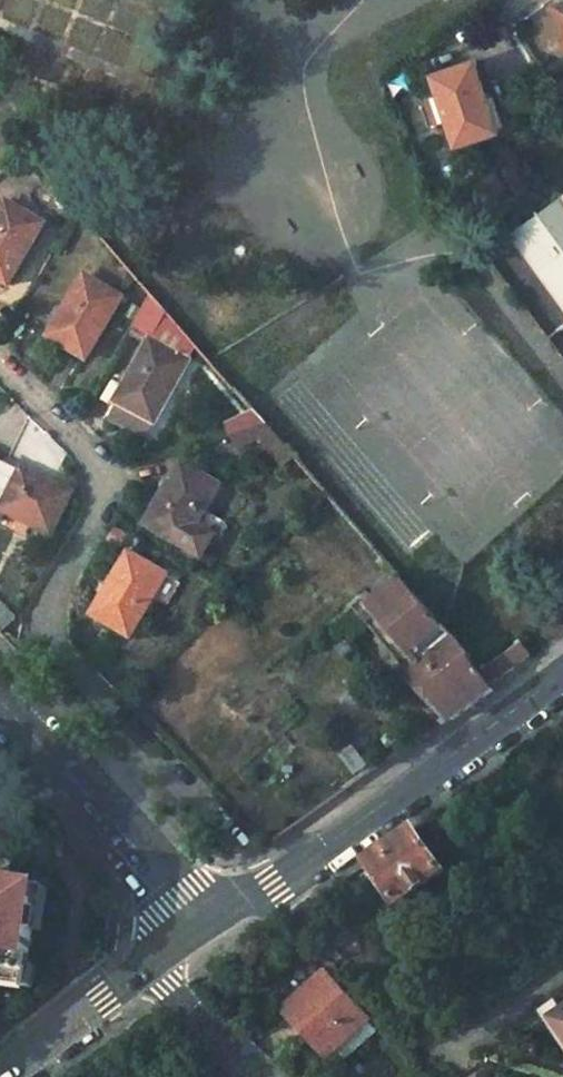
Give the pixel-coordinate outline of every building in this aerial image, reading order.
[(431,77),(457,147),(498,132),(473,62),(431,77)] [(481,259),(544,341),(562,327),(562,197),(481,259)] [(10,285),(47,222),(9,199),(0,214),(0,278),(10,285)] [(49,335),(87,359),(125,295),(86,271),(49,335)] [(150,295),(132,327),(152,338),(118,399),(124,402),(115,419),(142,434),(149,432),(196,349),(150,295)] [(326,494),(264,422),(236,428),(245,439),(257,436),(315,505),(326,494)] [(212,497),(227,472),(190,449),(153,510),(207,544),(229,508),(212,497)] [(5,462),(0,472),(0,524),(3,525),(9,511),(53,532),(71,494),(5,462)] [(168,573),(130,550),(92,613),(131,637),(168,573)] [(491,689),(388,567),(364,586),(373,598),(369,601),(417,657),(414,660),(418,664),(409,671),(450,720),(491,689)] [(13,619),(0,605),(0,631),(13,619)] [(519,641),(478,673),(489,686),(530,655),(519,641)] [(486,826),(498,843),(507,837),(495,820),(486,826)] [(443,869),(414,829),(412,825),(362,858),(365,863),(393,902),(443,869)] [(34,892),(15,891),(18,870),(0,867),(0,989),(31,993),(40,907),(32,906),(34,892)] [(32,906),(40,907),(42,893),(34,892),(32,906)] [(282,1009),(326,1057),(368,1018),(324,970),(282,1009)] [(548,1016),(562,1036),(562,1005),(548,1016)]
